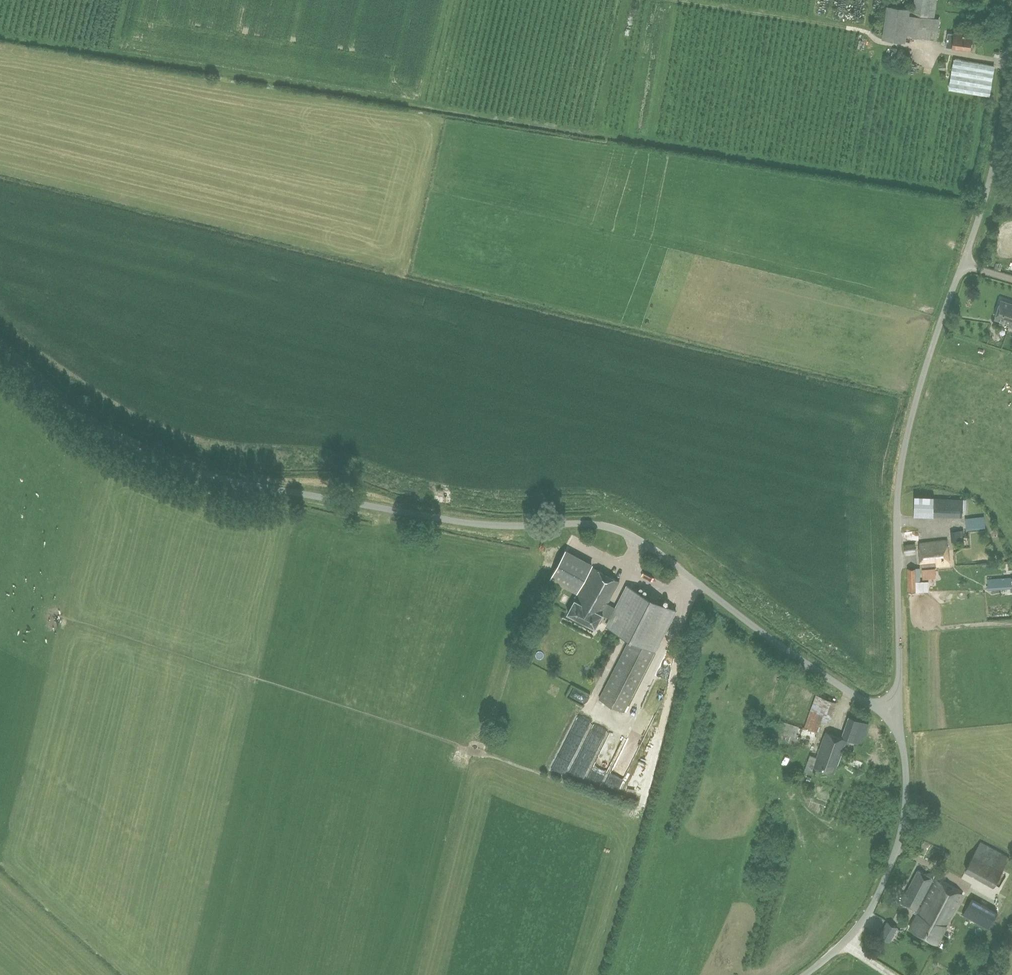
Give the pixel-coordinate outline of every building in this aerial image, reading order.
[(935,17),(937,0),(914,0),(912,7),(887,4),(882,38),(906,41),(907,35),(937,40),(940,18),(935,17)] [(970,49),(971,36),(963,35),(963,33),(955,32),(954,34),(948,33),(946,46),(970,49)] [(903,56),(905,49),(898,47),(896,60),(902,61),(907,59),(907,56),(903,56)] [(1001,299),(995,317),(1009,322),(1009,325),(1011,326),(1011,303),(1001,299)] [(934,495),(914,495),(914,515),(962,516),(963,510),(966,510),(967,499),(963,498),(934,497),(934,495)] [(984,516),(966,518),(967,530),(985,528),(984,516)] [(950,530),(951,541),(960,540),(960,535),(964,534),(963,529),(959,529),(950,530)] [(919,542),(921,566),(949,564),(947,540),(919,542)] [(905,554),(916,553),(915,543),(904,544),(905,554)] [(590,567),(563,553),(549,580),(577,594),(590,567)] [(594,566),(576,598),(575,598),(568,612),(596,627),(603,614),(609,617),(605,624),(629,636),(619,655),(621,656),(599,699),(624,712),(677,609),(629,585),(618,608),(609,603),(620,581),(594,566)] [(908,591),(924,591),(924,581),(921,581),(920,569),(919,567),(908,567),(908,591)] [(922,569),(923,578),(936,577),(936,568),(922,569)] [(1011,591),(1011,577),(987,578),(988,589),(1011,587),(1011,591)] [(816,694),(804,727),(817,731),(821,720),(831,723),(837,700),(817,694),(816,694)] [(580,744),(592,749),(603,724),(591,718),(580,744)] [(799,726),(780,720),(777,731),(761,726),(757,738),(781,745),(783,740),(797,745),(800,735),(796,734),(799,726)] [(638,727),(627,774),(630,774),(631,768),(639,770),(648,729),(638,727)] [(810,754),(804,770),(811,773),(814,765),(833,772),(847,738),(840,736),(827,731),(817,756),(810,754)] [(585,774),(592,756),(579,751),(572,769),(585,774)] [(980,841),(964,870),(994,886),(1001,872),(1005,874),(1010,864),(1006,862),(1009,857),(980,841)] [(904,860),(895,878),(906,883),(915,866),(904,860)] [(907,886),(898,903),(914,911),(913,913),(916,915),(910,927),(939,942),(948,925),(947,924),(964,892),(937,878),(921,909),(917,907),(916,907),(930,879),(915,871),(910,880),(914,882),(911,888),(907,886)] [(971,898),(963,914),(966,909),(974,914),(971,919),(989,928),(998,912),(980,903),(971,898)] [(888,921),(880,935),(889,941),(897,926),(888,921)]
